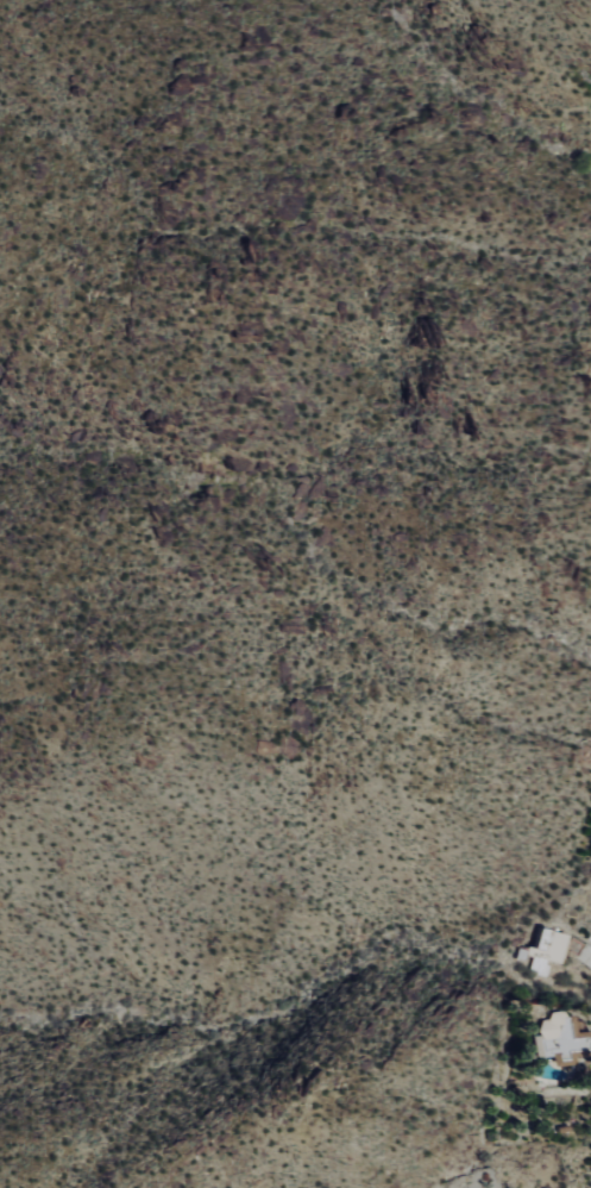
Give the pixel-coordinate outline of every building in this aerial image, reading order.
[(514,961),(517,949),(526,951),(527,948),(534,950),(541,927),(552,930),(551,931),(566,936),(565,940),(572,942),(567,959),(561,958),(560,963),(546,959),(542,975),(528,970),(532,958),(524,956),(523,963),(514,961)] [(578,1033),(590,1030),(590,1055),(577,1057),(578,1063),(555,1067),(553,1055),(543,1056),(541,1042),(543,1042),(542,1036),(539,1033),(543,1023),(549,1021),(553,1013),(565,1018),(576,1015),(578,1033)]
